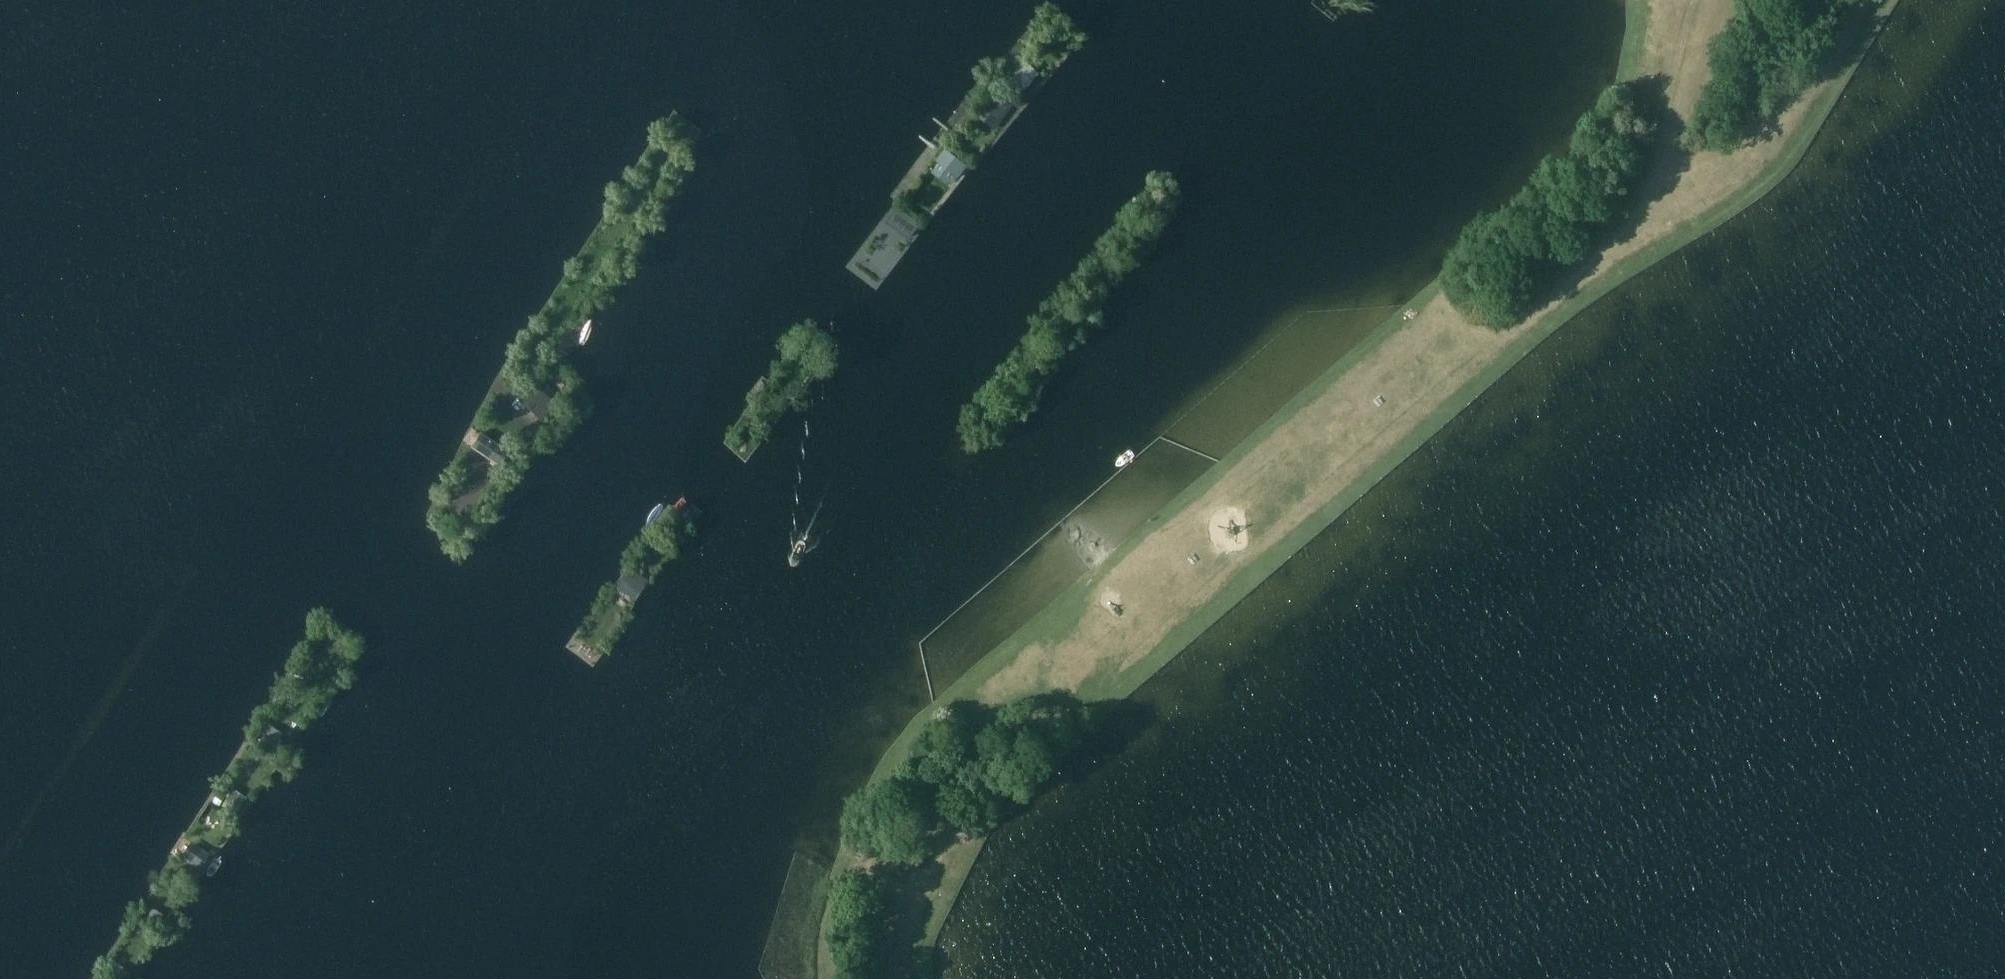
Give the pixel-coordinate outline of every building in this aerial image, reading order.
[(945,148),(935,160),(957,178),(967,166),(945,148)] [(898,207),(887,222),(910,239),(921,224),(898,207)] [(742,427),(738,433),(745,437),(749,432),(742,427)] [(480,430),(469,447),(497,466),(508,449),(480,430)] [(686,511),(682,515),(688,521),(692,517),(686,511)] [(623,572),(613,586),(634,600),(644,586),(623,572)] [(228,791),(220,803),(236,814),(244,802),(228,791)] [(153,908),(148,918),(160,924),(165,914),(153,908)] [(111,975),(118,978),(124,978),(129,970),(118,964),(111,975)]
